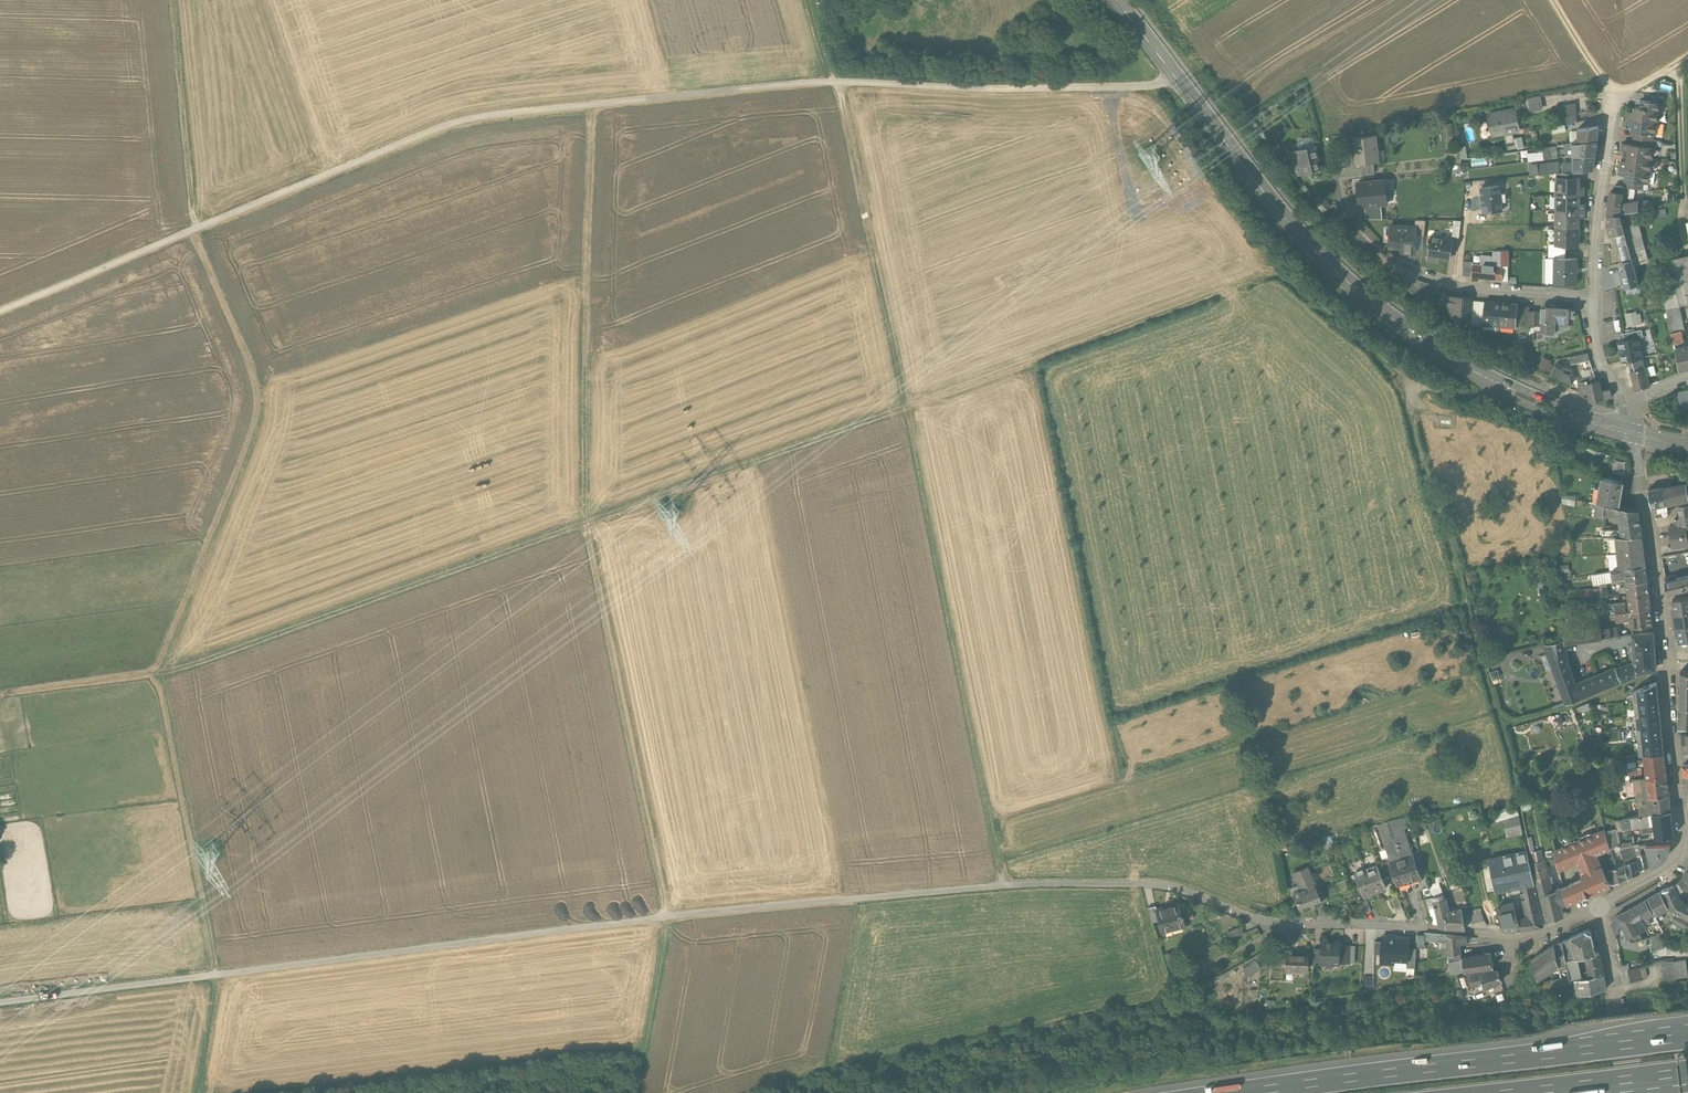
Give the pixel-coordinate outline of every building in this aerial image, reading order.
[(1540,96),(1527,99),(1530,113),(1543,110),(1540,96)] [(1658,104),(1641,102),(1640,108),(1657,111),(1658,110),(1658,104)] [(1640,108),(1636,108),(1637,108),(1635,107),(1635,112),(1628,112),(1627,119),(1657,123),(1658,110),(1657,111),(1640,108)] [(1513,110),(1491,115),(1495,135),(1517,131),(1513,110)] [(1575,115),(1565,117),(1567,125),(1577,123),(1575,115)] [(1657,123),(1627,119),(1626,126),(1633,127),(1632,132),(1635,132),(1652,135),(1655,135),(1657,123)] [(1565,125),(1552,128),(1553,134),(1566,132),(1565,125)] [(1599,127),(1578,130),(1578,136),(1578,143),(1597,141),(1599,127)] [(1652,135),(1635,132),(1634,139),(1651,141),(1652,135)] [(1566,139),(1566,133),(1556,134),(1558,147),(1572,144),(1578,143),(1578,136),(1573,136),(1574,138),(1566,139)] [(1376,136),(1352,139),(1355,163),(1359,163),(1372,161),(1375,161),(1374,151),(1377,151),(1376,136)] [(1651,141),(1634,139),(1633,145),(1651,147),(1651,141)] [(1578,143),(1572,144),(1564,146),(1566,157),(1573,156),(1573,157),(1595,156),(1597,141),(1578,143)] [(1633,145),(1623,144),(1622,151),(1629,152),(1628,157),(1651,160),(1653,148),(1651,147),(1633,145)] [(1314,147),(1288,154),(1298,174),(1320,169),(1314,147)] [(1556,147),(1542,149),(1543,152),(1538,153),(1539,161),(1550,160),(1549,154),(1557,153),(1556,147)] [(1459,150),(1461,160),(1468,159),(1466,149),(1459,150)] [(1595,156),(1573,157),(1573,164),(1562,165),(1562,166),(1563,172),(1570,172),(1574,171),(1579,171),(1593,170),(1595,156)] [(1651,160),(1628,157),(1628,161),(1621,161),(1620,168),(1650,172),(1651,160)] [(1372,161),(1359,163),(1361,176),(1374,174),(1372,161)] [(1468,162),(1460,164),(1461,171),(1469,170),(1468,162)] [(1559,163),(1545,164),(1545,168),(1538,168),(1539,175),(1557,173),(1563,172),(1562,166),(1559,166),(1559,163)] [(1650,172),(1620,168),(1619,175),(1626,176),(1625,181),(1626,181),(1643,183),(1648,184),(1650,172)] [(1579,178),(1557,178),(1557,195),(1579,195),(1583,195),(1583,188),(1582,187),(1579,186),(1579,178)] [(1360,207),(1364,207),(1381,205),(1387,204),(1384,180),(1357,183),(1360,207)] [(1643,183),(1626,181),(1625,187),(1629,188),(1642,190),(1643,183)] [(1498,185),(1481,187),(1484,212),(1501,210),(1501,202),(1506,201),(1505,193),(1500,194),(1498,185)] [(1625,187),(1615,186),(1614,192),(1622,194),(1620,204),(1627,203),(1629,188),(1625,187)] [(1614,192),(1611,192),(1608,215),(1620,215),(1619,213),(1636,211),(1638,211),(1638,203),(1627,203),(1620,204),(1622,194),(1614,192)] [(1330,206),(1319,195),(1313,201),(1324,212),(1330,206)] [(1579,195),(1557,195),(1557,210),(1583,210),(1583,204),(1579,204),(1579,195)] [(1382,219),(1381,205),(1364,207),(1366,219),(1382,219)] [(1665,209),(1653,211),(1654,219),(1667,217),(1665,209)] [(1583,210),(1557,210),(1556,226),(1578,227),(1578,217),(1583,217),(1583,210)] [(1646,248),(1636,211),(1619,213),(1620,215),(1630,252),(1646,248)] [(1630,252),(1620,215),(1608,215),(1607,227),(1607,228),(1608,228),(1610,236),(1615,234),(1623,262),(1632,260),(1630,252)] [(1369,229),(1360,219),(1355,223),(1364,233),(1369,229)] [(1426,220),(1415,220),(1415,227),(1416,227),(1416,236),(1424,236),(1426,220)] [(1461,221),(1454,220),(1452,237),(1459,238),(1461,221)] [(1415,227),(1390,226),(1390,247),(1401,247),(1401,252),(1404,252),(1404,253),(1415,253),(1416,236),(1416,227),(1415,227)] [(1578,227),(1556,226),(1556,245),(1565,245),(1578,246),(1578,227)] [(1452,239),(1430,236),(1427,256),(1449,259),(1452,239)] [(1508,251),(1494,251),(1494,257),(1481,256),(1481,265),(1502,265),(1508,265),(1508,251)] [(1656,262),(1666,308),(1679,305),(1687,303),(1687,256),(1656,262)] [(1556,258),(1555,258),(1554,283),(1577,284),(1577,259),(1565,259),(1556,258)] [(1638,284),(1632,260),(1623,262),(1622,262),(1624,270),(1620,271),(1625,288),(1638,284)] [(1472,262),(1465,262),(1464,276),(1471,276),(1472,264),(1472,262)] [(1502,265),(1481,265),(1472,264),(1471,276),(1503,279),(1502,265)] [(1430,285),(1416,280),(1412,285),(1422,294),(1430,285)] [(1422,294),(1412,285),(1408,290),(1418,298),(1422,294)] [(1470,298),(1447,297),(1447,295),(1440,295),(1439,306),(1446,307),(1445,310),(1453,310),(1453,315),(1455,317),(1469,318),(1470,298)] [(1501,304),(1484,302),(1483,324),(1499,326),(1501,304)] [(1480,304),(1473,304),(1471,322),(1478,323),(1480,304)] [(1518,305),(1501,304),(1499,326),(1516,327),(1516,325),(1518,307),(1518,305)] [(1679,305),(1666,308),(1671,333),(1681,331),(1684,331),(1679,305)] [(1529,307),(1522,307),(1518,307),(1516,325),(1528,326),(1529,310),(1529,307)] [(1549,310),(1548,312),(1542,312),(1541,327),(1541,331),(1554,332),(1554,327),(1557,327),(1569,320),(1569,318),(1571,318),(1572,317),(1573,316),(1574,314),(1574,312),(1573,311),(1572,310),(1570,309),(1568,309),(1567,310),(1565,311),(1557,310),(1555,309),(1554,308),(1552,308),(1550,309),(1549,310)] [(1640,315),(1627,317),(1629,326),(1641,323),(1640,315)] [(1642,330),(1622,334),(1624,341),(1638,338),(1638,339),(1643,338),(1642,330)] [(1681,331),(1671,333),(1675,351),(1684,349),(1683,343),(1681,331)] [(1624,341),(1618,342),(1623,362),(1627,361),(1642,358),(1638,339),(1638,338),(1624,341)] [(1675,351),(1679,372),(1687,369),(1687,348),(1684,349),(1675,351)] [(1588,354),(1569,358),(1571,365),(1589,361),(1588,354)] [(1642,358),(1627,361),(1632,379),(1647,377),(1656,375),(1654,367),(1645,369),(1642,358)] [(1570,372),(1555,365),(1550,375),(1572,385),(1570,375),(1569,374),(1570,372)] [(1594,382),(1592,377),(1582,379),(1577,380),(1580,396),(1589,394),(1590,402),(1612,398),(1610,389),(1601,392),(1599,381),(1594,382)] [(1647,377),(1632,379),(1635,391),(1650,387),(1647,377)] [(1677,394),(1682,413),(1687,412),(1687,391),(1677,394)] [(1624,482),(1601,478),(1599,488),(1602,488),(1599,504),(1597,503),(1597,504),(1619,508),(1624,482)] [(1663,487),(1667,505),(1687,500),(1687,492),(1686,483),(1663,487)] [(1663,487),(1648,490),(1649,499),(1651,508),(1658,507),(1667,505),(1663,487)] [(1576,505),(1578,496),(1565,493),(1563,501),(1576,505)] [(1619,508),(1597,504),(1595,513),(1611,514),(1619,515),(1621,528),(1640,525),(1638,511),(1619,508)] [(1679,506),(1681,518),(1674,519),(1675,526),(1687,524),(1687,504),(1679,506)] [(1669,526),(1672,547),(1687,544),(1687,524),(1675,526),(1669,526)] [(1640,525),(1621,528),(1621,530),(1622,537),(1642,537),(1640,525)] [(1622,537),(1615,537),(1617,554),(1644,551),(1642,537),(1622,537)] [(1644,551),(1617,554),(1619,570),(1645,565),(1644,551)] [(1619,570),(1611,571),(1613,580),(1623,578),(1623,576),(1626,575),(1626,581),(1647,579),(1645,565),(1619,570)] [(1611,571),(1591,575),(1592,578),(1594,578),(1595,583),(1613,580),(1611,571)] [(1676,579),(1675,575),(1665,578),(1667,594),(1687,589),(1687,576),(1676,579)] [(1647,581),(1627,584),(1628,597),(1649,595),(1647,581)] [(1607,586),(1600,587),(1601,587),(1583,589),(1583,595),(1596,593),(1596,596),(1605,595),(1605,592),(1607,592),(1607,586)] [(1649,595),(1628,597),(1629,604),(1626,605),(1625,603),(1614,604),(1615,612),(1650,609),(1649,595)] [(1672,600),(1673,607),(1672,607),(1673,614),(1687,612),(1687,598),(1672,600)] [(1614,604),(1606,605),(1606,603),(1602,603),(1603,611),(1611,610),(1611,613),(1615,612),(1614,604)] [(1650,609),(1615,612),(1616,621),(1628,620),(1628,617),(1630,617),(1631,626),(1634,627),(1652,625),(1650,609)] [(1673,614),(1675,628),(1687,627),(1687,612),(1673,614)] [(1618,628),(1601,630),(1600,624),(1571,628),(1571,625),(1562,626),(1564,640),(1564,643),(1567,643),(1573,642),(1619,636),(1618,628)] [(1675,628),(1678,643),(1687,641),(1687,627),(1675,628)] [(1632,633),(1633,645),(1654,643),(1653,632),(1632,633)] [(1564,640),(1544,644),(1552,668),(1553,668),(1567,703),(1580,697),(1575,686),(1575,684),(1567,663),(1567,643),(1564,643),(1564,640)] [(1654,643),(1633,645),(1634,658),(1635,658),(1636,673),(1656,669),(1654,643)] [(1617,669),(1621,680),(1636,674),(1636,673),(1635,658),(1634,658),(1634,662),(1617,669)] [(1616,667),(1575,684),(1575,686),(1580,697),(1621,680),(1617,669),(1616,667)] [(1681,671),(1679,707),(1687,707),(1687,671),(1681,671)] [(1654,683),(1633,691),(1634,701),(1657,699),(1656,693),(1658,693),(1654,683)] [(1657,699),(1634,701),(1635,715),(1658,712),(1657,699)] [(1589,701),(1580,706),(1583,712),(1592,708),(1589,701)] [(1679,707),(1679,728),(1687,726),(1687,707),(1679,707)] [(1658,712),(1635,715),(1637,728),(1659,726),(1658,712)] [(1659,726),(1637,728),(1638,742),(1661,740),(1659,726)] [(1661,740),(1638,742),(1639,755),(1644,754),(1664,753),(1663,745),(1661,745),(1661,740)] [(1664,753),(1644,754),(1647,778),(1666,777),(1664,753)] [(1634,755),(1626,755),(1627,763),(1635,762),(1634,755)] [(1636,766),(1628,767),(1629,779),(1637,778),(1636,766)] [(1647,778),(1642,778),(1643,784),(1644,785),(1644,790),(1644,797),(1668,795),(1666,777),(1647,778)] [(1644,797),(1638,798),(1640,816),(1670,811),(1668,795),(1644,797)] [(1640,816),(1622,818),(1623,823),(1623,824),(1624,827),(1623,827),(1623,828),(1630,828),(1641,826),(1642,833),(1652,832),(1652,836),(1655,835),(1656,838),(1673,836),(1670,811),(1640,816)] [(1409,814),(1389,820),(1401,858),(1412,854),(1403,828),(1412,825),(1409,814)] [(1519,815),(1509,817),(1509,814),(1502,815),(1503,819),(1504,825),(1506,836),(1523,832),(1519,815)] [(1630,828),(1623,828),(1623,827),(1624,827),(1623,824),(1623,823),(1622,818),(1615,819),(1618,830),(1621,845),(1620,845),(1620,848),(1632,847),(1633,847),(1631,835),(1628,836),(1627,836),(1626,833),(1631,832),(1630,828)] [(1401,858),(1389,820),(1378,824),(1390,861),(1401,858)] [(1585,879),(1569,886),(1575,902),(1584,898),(1610,887),(1595,854),(1610,847),(1606,830),(1605,828),(1554,850),(1558,870),(1578,862),(1585,879)] [(1618,830),(1606,830),(1610,847),(1620,845),(1621,845),(1618,830)] [(1670,845),(1639,846),(1645,872),(1662,863),(1665,860),(1668,855),(1670,852),(1670,845)] [(1639,874),(1632,847),(1620,848),(1624,865),(1627,879),(1639,874)] [(1527,852),(1490,860),(1496,891),(1520,886),(1533,883),(1534,883),(1531,874),(1527,852)] [(1420,878),(1413,854),(1412,854),(1401,858),(1409,882),(1420,878)] [(1390,861),(1390,862),(1397,885),(1409,882),(1401,858),(1390,861)] [(1550,892),(1544,861),(1533,862),(1547,924),(1564,918),(1560,906),(1557,891),(1550,892)] [(1377,865),(1366,870),(1375,893),(1386,888),(1377,865)] [(1612,885),(1627,879),(1624,865),(1608,871),(1612,885)] [(1303,889),(1292,894),(1300,913),(1322,904),(1307,868),(1292,873),(1295,881),(1299,879),(1303,889)] [(1375,893),(1366,870),(1355,874),(1364,897),(1375,893)] [(1687,870),(1683,880),(1679,883),(1686,892),(1687,892),(1687,890),(1687,870)] [(1449,884),(1448,884),(1450,892),(1454,891),(1455,892),(1453,892),(1456,904),(1457,904),(1465,902),(1461,882),(1449,884)] [(1533,883),(1520,886),(1523,900),(1536,897),(1533,883)] [(1569,886),(1557,891),(1560,906),(1575,902),(1569,886)] [(1661,893),(1669,909),(1675,917),(1675,916),(1676,916),(1687,922),(1687,907),(1681,903),(1674,889),(1673,889),(1673,888),(1661,893)] [(1447,914),(1441,889),(1431,891),(1433,899),(1438,921),(1437,921),(1439,928),(1440,931),(1446,931),(1445,920),(1448,920),(1447,914)] [(1660,894),(1648,901),(1657,917),(1668,910),(1660,894)] [(1397,897),(1390,899),(1395,913),(1402,910),(1397,897)] [(1536,897),(1523,900),(1527,919),(1530,931),(1543,928),(1536,897)] [(1433,899),(1426,901),(1429,915),(1433,927),(1439,928),(1437,921),(1438,921),(1433,899)] [(1366,901),(1359,904),(1364,916),(1371,913),(1366,901)] [(1447,914),(1448,920),(1445,920),(1446,931),(1464,932),(1462,918),(1469,917),(1468,915),(1465,902),(1457,904),(1459,912),(1447,914)] [(1656,922),(1645,902),(1628,912),(1643,941),(1649,939),(1659,937),(1664,935),(1656,922)] [(1156,910),(1159,922),(1162,934),(1184,927),(1177,904),(1156,910)] [(1512,906),(1497,910),(1503,933),(1504,933),(1516,933),(1520,933),(1517,922),(1516,922),(1512,906)] [(1155,907),(1148,909),(1152,924),(1159,922),(1156,910),(1155,907)] [(1481,911),(1468,915),(1469,917),(1471,927),(1484,924),(1481,911)] [(1643,941),(1628,912),(1617,918),(1611,923),(1610,925),(1610,927),(1615,935),(1624,931),(1630,944),(1633,945),(1643,942),(1643,941)] [(1676,916),(1675,916),(1675,917),(1673,919),(1677,921),(1687,927),(1687,922),(1676,916)] [(1527,919),(1517,922),(1520,933),(1530,931),(1527,919)] [(1240,928),(1228,934),(1231,941),(1244,936),(1240,928)] [(1561,944),(1565,964),(1566,963),(1576,961),(1585,959),(1595,956),(1591,935),(1585,933),(1561,944)] [(1664,935),(1659,937),(1662,945),(1664,947),(1669,945),(1664,935)] [(1446,939),(1424,937),(1424,940),(1424,945),(1447,947),(1446,939)] [(1659,937),(1649,939),(1651,946),(1649,947),(1651,954),(1663,951),(1659,937)] [(1424,940),(1416,939),(1415,952),(1424,953),(1424,945),(1424,940)] [(1459,940),(1446,939),(1447,947),(1448,960),(1460,956),(1459,946),(1459,940)] [(1408,943),(1382,941),(1381,946),(1380,960),(1380,969),(1393,970),(1393,965),(1406,966),(1407,966),(1408,953),(1408,943)] [(1339,945),(1322,944),(1321,952),(1321,966),(1338,967),(1339,948),(1339,945)] [(1565,964),(1561,944),(1554,948),(1558,969),(1557,969),(1561,982),(1570,979),(1568,971),(1566,963),(1565,964)] [(1381,946),(1374,946),(1373,959),(1380,960),(1381,946)] [(1350,949),(1339,948),(1338,967),(1349,967),(1350,949)] [(1554,948),(1531,962),(1537,982),(1557,969),(1558,969),(1554,948)] [(1415,953),(1408,953),(1407,966),(1406,966),(1405,972),(1414,973),(1415,953)] [(1308,957),(1286,956),(1286,974),(1307,976),(1308,957)] [(1460,956),(1448,960),(1449,966),(1459,963),(1460,962),(1460,956)] [(1585,959),(1589,980),(1603,977),(1598,956),(1595,956),(1585,959)] [(1490,957),(1481,958),(1484,973),(1493,972),(1490,957)] [(1481,958),(1463,962),(1464,975),(1484,973),(1481,958)] [(1576,961),(1566,963),(1568,971),(1570,979),(1572,987),(1574,986),(1573,981),(1580,979),(1576,961)] [(1459,963),(1449,966),(1449,977),(1464,975),(1463,962),(1460,962),(1459,963)] [(1685,962),(1661,965),(1663,982),(1687,979),(1685,962)] [(1259,963),(1245,972),(1250,980),(1264,972),(1259,963)] [(1638,965),(1626,968),(1630,986),(1642,983),(1641,981),(1639,971),(1638,965)] [(1645,969),(1639,971),(1641,981),(1647,979),(1645,969)] [(1496,975),(1468,979),(1471,989),(1482,987),(1483,994),(1501,985),(1496,975)] [(1589,980),(1575,983),(1578,999),(1605,993),(1603,977),(1589,980)] [(1372,981),(1362,982),(1362,994),(1372,994),(1372,981)] [(1561,982),(1552,984),(1553,990),(1562,989),(1561,982)] [(1675,983),(1663,984),(1664,992),(1675,991),(1686,991),(1686,983),(1676,983),(1675,983)] [(1552,984),(1538,986),(1541,998),(1554,997),(1553,990),(1552,984)] [(1491,999),(1493,1004),(1505,1000),(1503,994),(1491,999)]
